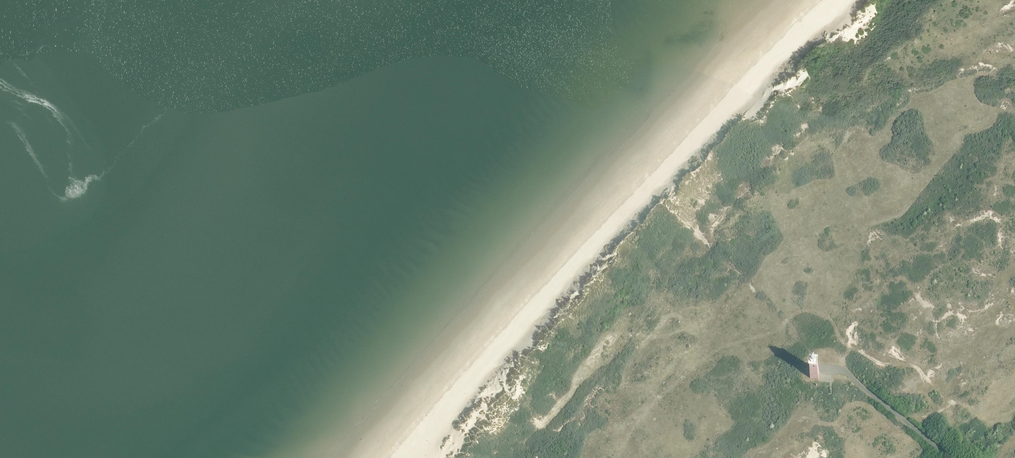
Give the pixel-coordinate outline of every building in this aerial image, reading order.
[(819,371),(811,370),(810,378),(818,379),(819,371)]
